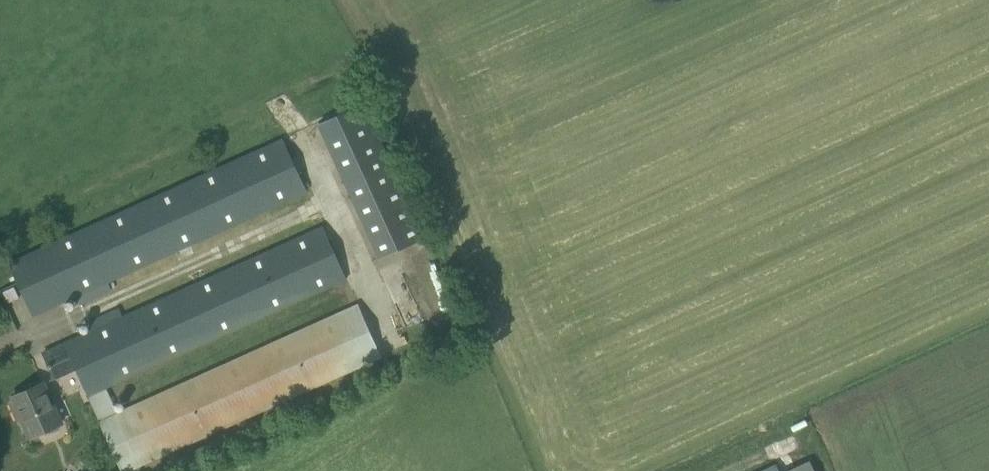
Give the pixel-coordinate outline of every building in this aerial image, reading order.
[(425,237),(364,101),(317,122),(378,258),(425,237)] [(28,255),(10,263),(33,314),(51,306),(77,294),(82,303),(112,290),(108,280),(306,190),(283,139),(249,155),(28,255)] [(123,316),(118,306),(88,321),(92,330),(79,336),(79,337),(43,353),(55,379),(76,369),(122,470),(127,470),(382,356),(358,304),(116,413),(104,388),(347,278),(323,226),(123,316)] [(43,382),(12,397),(13,400),(10,401),(18,421),(22,419),(30,437),(61,423),(43,382)] [(809,461),(787,470),(814,470),(809,461)]
